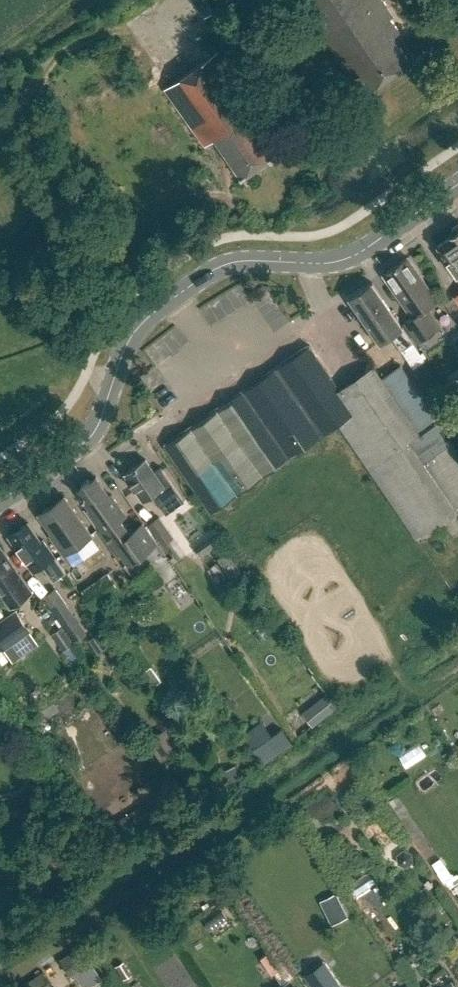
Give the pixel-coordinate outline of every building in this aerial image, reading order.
[(361,71),(373,87),(410,61),(392,35),(399,30),(391,18),(394,16),(383,0),(297,0),(351,78),(361,71)] [(218,50),(164,88),(166,91),(173,101),(204,146),(214,138),(241,178),(275,154),(248,115),(259,108),(218,50)] [(457,278),(457,231),(450,236),(451,237),(437,247),(457,278)] [(405,301),(402,302),(412,317),(404,323),(417,343),(440,327),(427,308),(438,301),(408,257),(386,273),(405,301)] [(391,336),(401,351),(413,343),(403,329),(404,328),(373,283),(350,298),(380,344),(391,336)] [(340,424),(419,538),(457,511),(457,449),(401,365),(382,378),(375,367),(341,390),(310,346),(166,446),(212,513),(340,424)] [(124,474),(143,500),(152,494),(166,514),(184,502),(161,467),(154,472),(146,459),(124,474)] [(90,508),(89,510),(126,564),(155,544),(132,511),(120,520),(110,506),(116,502),(111,496),(108,495),(96,477),(77,490),(90,508)] [(54,533),(51,535),(65,554),(92,535),(64,496),(40,513),(54,533)] [(159,517),(149,524),(162,544),(172,537),(159,517)] [(40,541),(27,523),(9,536),(34,571),(43,564),(48,571),(47,572),(53,581),(66,572),(43,540),(40,541)] [(11,604),(27,593),(15,576),(19,573),(0,546),(0,588),(11,604)] [(218,558),(231,578),(241,572),(227,551),(218,558)] [(85,590),(97,607),(123,589),(111,572),(85,590)] [(74,617),(54,589),(44,597),(70,633),(80,626),(73,617),(74,617)] [(0,620),(0,647),(2,650),(29,631),(15,610),(0,620)] [(48,640),(60,658),(73,649),(61,632),(48,640)] [(151,666),(141,673),(150,687),(161,680),(151,666)] [(325,725),(337,715),(327,702),(315,712),(325,725)] [(282,727),(252,747),(263,763),(293,743),(282,727)] [(319,903),(326,917),(343,909),(336,895),(319,903)] [(60,960),(71,977),(92,963),(80,946),(60,960)] [(305,974),(313,986),(338,986),(322,963),(305,974)] [(45,973),(23,986),(54,986),(45,973)]
